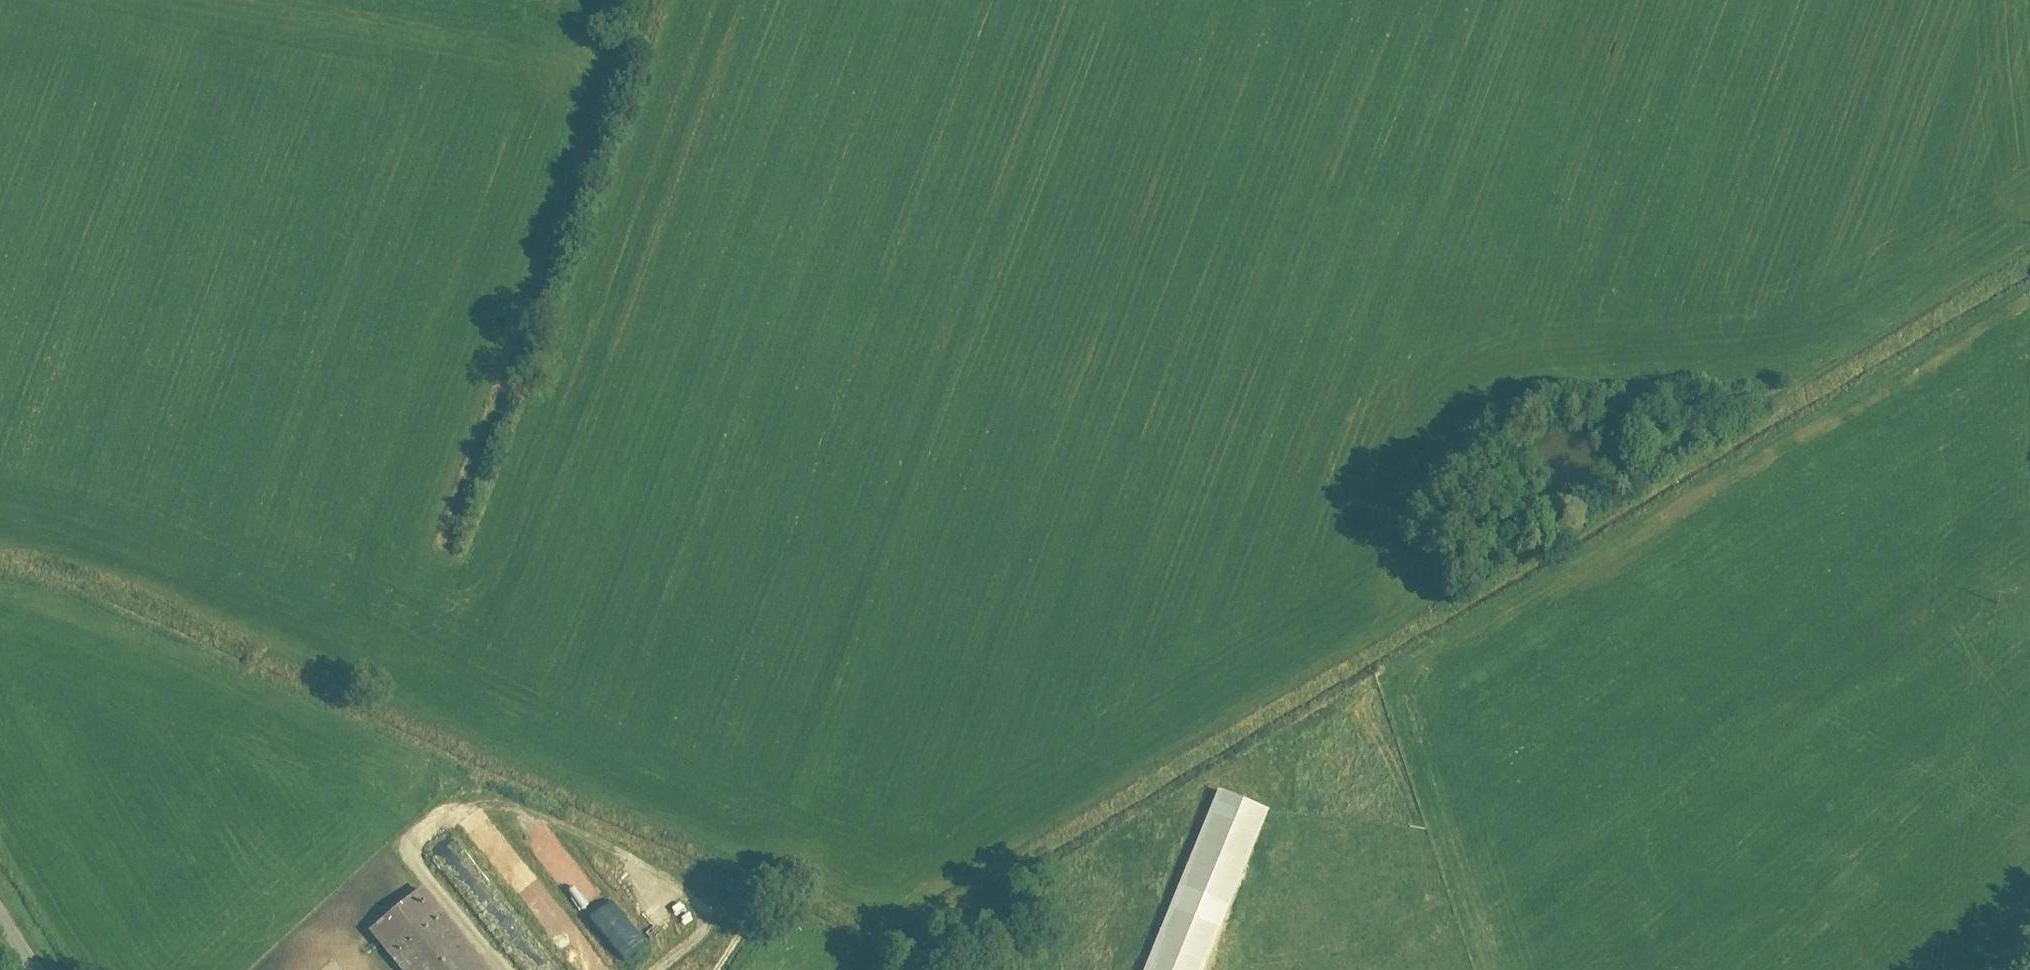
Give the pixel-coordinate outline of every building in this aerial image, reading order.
[(1147,969),(1207,969),(1273,811),(1221,790),(1147,969)] [(374,935),(403,969),(488,969),(425,894),(374,935)]
